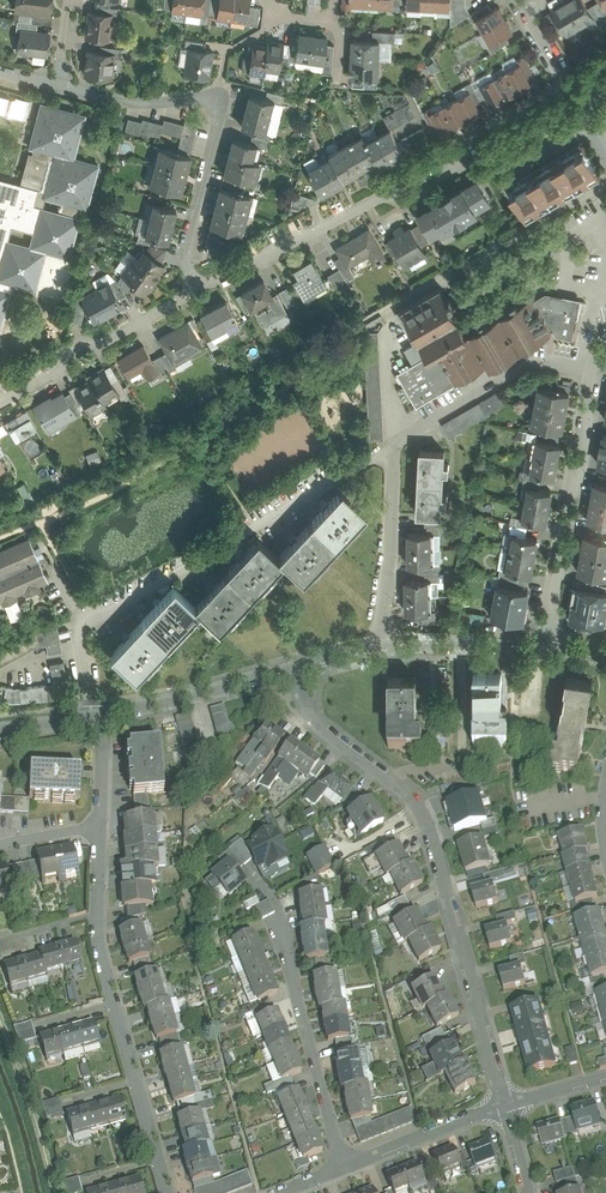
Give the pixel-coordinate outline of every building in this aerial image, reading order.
[(19,10),(49,14),(51,0),(20,0),(19,10)] [(163,8),(172,9),(174,0),(164,0),(163,8)] [(172,9),(172,10),(186,12),(188,0),(174,0),(172,9)] [(186,12),(201,14),(201,13),(203,0),(188,0),(186,12)] [(201,13),(209,15),(211,0),(203,0),(201,13)] [(209,15),(217,16),(220,0),(211,0),(209,15)] [(217,16),(217,17),(232,19),(234,0),(220,0),(217,16)] [(232,19),(245,21),(246,21),(248,6),(249,0),(234,0),(232,19)] [(393,5),(393,9),(400,10),(401,0),(394,0),(393,5)] [(408,5),(408,6),(408,10),(408,13),(422,13),(422,0),(408,0),(408,5)] [(422,13),(436,14),(436,7),(437,0),(422,0),(422,13)] [(451,8),(451,9),(465,5),(466,0),(451,0),(451,8)] [(582,25),(568,0),(552,9),(553,11),(562,27),(567,34),(582,25)] [(568,0),(582,25),(593,19),(594,18),(587,8),(583,0),(568,0)] [(601,0),(595,3),(603,18),(604,18),(605,17),(605,8),(601,0)] [(603,18),(595,3),(587,8),(594,18),(593,19),(597,25),(605,20),(604,18),(603,18)] [(471,14),(469,15),(473,21),(477,19),(477,18),(492,10),(488,4),(471,14)] [(109,6),(95,5),(94,12),(111,14),(111,15),(117,15),(118,7),(109,6)] [(465,5),(451,9),(451,25),(469,15),(471,14),(465,5)] [(260,7),(248,6),(246,21),(245,21),(245,23),(257,25),(260,7)] [(492,10),(477,18),(477,19),(484,31),(505,19),(498,6),(492,10)] [(94,12),(89,11),(86,36),(108,39),(111,15),(111,14),(94,12)] [(562,27),(553,11),(546,15),(555,31),(562,27)] [(505,19),(484,31),(491,43),(492,43),(506,35),(512,31),(505,19)] [(49,33),(21,30),(20,39),(23,43),(22,51),(46,54),(49,33)] [(395,32),(373,30),(373,40),(380,41),(394,42),(395,32)] [(313,35),(298,33),(298,38),(295,57),(309,59),(313,35)] [(327,37),(313,35),(309,59),(323,61),(324,61),(326,43),(327,37)] [(506,35),(492,43),(491,43),(487,45),(491,52),(509,41),(506,35)] [(206,40),(184,37),(183,48),(189,49),(189,48),(204,50),(206,40)] [(298,38),(291,37),(290,45),(288,56),(295,57),(298,38)] [(373,40),(353,39),(352,58),(379,59),(380,41),(373,40)] [(282,44),(268,41),(267,47),(264,69),(265,69),(278,71),(279,71),(281,55),(282,44)] [(326,43),(324,61),(323,61),(321,71),(332,72),(334,44),(326,43)] [(290,45),(282,44),(281,55),(288,56),(290,45)] [(122,48),(100,45),(99,52),(113,54),(113,56),(120,57),(122,48)] [(267,47),(253,45),(251,58),(249,72),(264,74),(265,69),(264,69),(267,47)] [(204,50),(189,48),(189,49),(185,74),(208,77),(209,76),(211,74),(212,68),(210,66),(212,51),(204,50)] [(99,52),(88,51),(87,60),(90,63),(88,75),(102,76),(103,78),(107,79),(111,76),(113,56),(113,54),(99,52)] [(288,56),(281,55),(279,71),(278,71),(277,76),(285,77),(288,56)] [(534,75),(523,56),(516,60),(519,64),(527,79),(534,75)] [(251,58),(244,57),(242,71),(249,72),(251,58)] [(379,59),(352,58),(352,67),(351,67),(350,72),(352,72),(352,76),(365,77),(379,77),(380,60),(379,59)] [(527,79),(519,64),(507,71),(518,92),(531,85),(527,79)] [(518,92),(507,71),(494,78),(506,99),(518,92)] [(365,77),(352,76),(352,87),(365,87),(365,77)] [(506,99),(494,78),(481,85),(488,97),(493,106),(506,99)] [(475,88),(471,81),(465,85),(468,92),(469,92),(476,104),(482,100),(475,88)] [(481,85),(481,84),(475,88),(482,100),(488,97),(481,85)] [(283,95),(267,91),(265,99),(271,100),(271,101),(281,104),(283,95)] [(468,92),(456,98),(468,120),(480,113),(476,104),(469,92),(468,92)] [(265,99),(250,95),(246,110),(267,115),(271,101),(271,100),(265,99)] [(456,98),(444,105),(455,126),(468,120),(456,98)] [(416,115),(409,102),(402,106),(409,119),(416,115)] [(33,154),(29,153),(21,184),(0,179),(0,205),(6,207),(2,222),(0,221),(0,326),(11,283),(35,290),(45,251),(69,257),(80,217),(75,216),(78,206),(86,208),(98,164),(73,157),(85,115),(41,103),(30,147),(34,148),(33,154)] [(455,126),(444,105),(432,112),(431,112),(439,127),(443,133),(455,126)] [(402,106),(394,111),(401,123),(409,119),(402,106)] [(432,112),(429,108),(422,112),(433,131),(439,127),(431,112),(432,112)] [(267,115),(246,110),(242,126),(253,129),(263,132),(263,131),(267,115)] [(401,123),(394,111),(383,116),(391,129),(401,123)] [(142,121),(128,118),(125,131),(139,134),(139,131),(142,121)] [(163,123),(143,118),(142,121),(139,131),(160,137),(161,132),(163,123)] [(184,124),(164,118),(163,123),(161,132),(181,137),(184,124)] [(198,122),(186,118),(184,124),(181,137),(177,152),(189,155),(198,122)] [(423,128),(416,132),(422,144),(430,140),(423,128)] [(263,132),(253,129),(252,136),(268,140),(270,133),(263,131),(263,132)] [(391,129),(380,135),(380,134),(378,135),(379,136),(392,160),(397,157),(398,157),(404,154),(391,129)] [(422,144),(416,132),(408,136),(415,148),(422,144)] [(268,140),(252,136),(250,143),(255,144),(255,145),(266,148),(268,140)] [(364,136),(354,142),(354,141),(352,142),(352,143),(365,166),(370,164),(372,164),(377,161),(367,142),(364,136)] [(379,136),(369,141),(369,140),(367,142),(377,161),(380,166),(385,163),(387,164),(392,160),(379,136)] [(415,148),(408,136),(400,140),(408,152),(415,148)] [(250,143),(234,139),(229,155),(251,161),(251,160),(255,145),(255,144),(250,143)] [(365,166),(352,143),(340,149),(353,173),(358,170),(360,170),(365,167),(365,166)] [(600,177),(582,146),(572,152),(590,183),(600,177)] [(177,152),(160,148),(151,185),(180,193),(180,192),(189,156),(190,156),(190,155),(177,152)] [(353,173),(340,149),(329,155),(330,158),(342,179),(347,176),(349,176),(354,174),(353,173)] [(590,183),(572,152),(561,158),(579,189),(590,183)] [(251,161),(229,155),(224,174),(237,177),(253,181),(259,162),(251,160),(251,161)] [(342,179),(330,158),(319,164),(332,188),(333,188),(332,187),(337,184),(339,185),(343,182),(342,179)] [(579,189),(561,158),(551,164),(569,195),(579,189)] [(332,188),(319,164),(307,170),(320,193),(325,190),(327,191),(332,188)] [(569,195),(551,164),(540,170),(558,201),(569,195)] [(558,201),(540,170),(530,176),(548,207),(558,201)] [(237,177),(224,174),(223,180),(235,184),(237,177)] [(548,207),(530,176),(519,182),(537,213),(548,207)] [(235,184),(223,180),(221,187),(233,190),(235,184)] [(463,189),(475,209),(489,201),(477,181),(463,189)] [(537,213),(519,182),(509,188),(527,219),(537,213)] [(233,190),(221,187),(216,206),(245,214),(250,195),(233,190)] [(475,209),(463,189),(462,187),(433,205),(434,206),(445,226),(446,228),(476,210),(475,209)] [(308,196),(294,192),(291,201),(305,206),(308,196)] [(161,197),(148,194),(146,202),(154,204),(154,203),(159,204),(161,197)] [(149,219),(170,225),(175,208),(159,204),(154,203),(154,204),(149,219)] [(245,214),(216,206),(211,225),(224,228),(240,232),(245,214)] [(445,226),(434,206),(420,214),(432,234),(445,226)] [(170,225),(149,219),(145,235),(151,237),(166,241),(170,225)] [(428,243),(418,224),(411,228),(422,246),(428,243)] [(224,228),(211,225),(206,245),(218,249),(224,228)] [(411,228),(411,227),(405,230),(403,226),(401,226),(396,229),(396,230),(398,234),(391,238),(392,239),(399,252),(406,264),(426,253),(422,246),(411,228)] [(386,257),(369,229),(336,248),(347,266),(369,253),(375,264),(386,257)] [(145,235),(138,233),(136,240),(149,244),(151,237),(145,235)] [(399,252),(392,239),(385,243),(393,255),(399,252)] [(166,248),(150,244),(144,251),(161,263),(166,248)] [(144,251),(142,250),(137,257),(134,254),(129,262),(130,263),(155,281),(158,276),(158,271),(162,264),(161,263),(144,251)] [(325,283),(310,257),(293,268),(302,284),(297,287),(303,297),(325,283)] [(155,281),(130,263),(122,274),(131,280),(130,282),(136,287),(144,292),(146,289),(151,289),(156,282),(155,281)] [(339,268),(328,275),(335,287),(346,280),(339,268)] [(131,280),(122,274),(117,281),(117,282),(124,295),(136,287),(130,282),(131,280)] [(116,278),(108,282),(117,298),(124,295),(117,282),(117,281),(116,278)] [(108,281),(96,287),(110,313),(110,312),(122,306),(117,298),(108,282),(108,281)] [(264,281),(243,292),(251,307),(271,296),(264,281)] [(420,338),(458,316),(451,305),(455,304),(450,296),(447,298),(440,286),(402,308),(403,310),(403,309),(411,323),(412,325),(412,324),(420,337),(419,338),(420,338)] [(295,301),(286,287),(279,291),(287,306),(295,301)] [(97,290),(86,296),(84,302),(89,311),(88,311),(89,313),(90,313),(95,321),(110,313),(97,290)] [(536,297),(539,302),(546,297),(568,301),(567,308),(574,310),(569,333),(552,330),(551,330),(550,330),(546,333),(572,338),(579,299),(544,292),(536,297)] [(501,312),(521,348),(522,347),(536,339),(537,338),(546,333),(550,330),(551,330),(552,330),(552,329),(536,303),(531,294),(519,301),(517,298),(510,302),(512,305),(501,312)] [(568,301),(546,297),(539,302),(536,303),(552,329),(552,330),(569,333),(574,310),(567,308),(568,301)] [(226,301),(201,314),(203,318),(211,333),(226,326),(228,330),(239,324),(226,301)] [(82,309),(75,306),(71,320),(81,323),(84,312),(82,309)] [(521,348),(501,312),(489,319),(487,316),(480,320),(482,323),(467,332),(483,361),(486,359),(490,366),(491,365),(505,357),(507,356),(521,348)] [(458,316),(420,338),(421,340),(421,339),(429,353),(429,354),(441,347),(458,376),(471,368),(473,368),(473,367),(483,361),(467,332),(458,316)] [(211,333),(203,318),(196,322),(207,341),(213,337),(211,333)] [(187,321),(159,338),(166,351),(174,364),(175,363),(202,347),(187,321)] [(378,331),(363,332),(364,352),(364,353),(369,440),(383,439),(378,331)] [(143,345),(118,360),(128,376),(142,367),(149,378),(159,372),(152,359),(143,345)] [(460,380),(458,376),(441,347),(429,354),(397,372),(417,406),(418,405),(459,381),(460,380)] [(166,351),(160,355),(167,368),(169,371),(177,366),(175,363),(174,364),(166,351)] [(160,355),(152,359),(159,372),(167,368),(160,355)] [(104,368),(89,377),(91,380),(104,401),(118,393),(104,368)] [(104,401),(91,380),(77,388),(84,401),(91,413),(106,404),(104,401)] [(570,385),(557,383),(556,390),(569,392),(570,385)] [(84,401),(77,388),(76,387),(70,391),(71,393),(78,404),(84,401)] [(556,390),(539,387),(536,405),(565,411),(569,392),(556,390)] [(497,392),(491,396),(498,408),(505,405),(497,392)] [(65,397),(62,393),(47,402),(46,400),(35,406),(42,418),(47,425),(58,419),(60,422),(74,414),(65,397)] [(78,404),(71,393),(65,397),(74,414),(81,410),(78,404)] [(491,396),(485,399),(492,412),(498,408),(491,396)] [(485,399),(479,403),(486,415),(492,412),(485,399)] [(479,403),(442,424),(449,437),(486,415),(479,403)] [(565,411),(536,405),(532,424),(549,427),(562,430),(565,411)] [(25,410),(6,421),(10,429),(14,426),(21,437),(36,428),(25,410)] [(562,430),(549,427),(548,434),(560,437),(561,437),(562,430)] [(537,433),(528,431),(527,437),(527,438),(536,439),(537,433)] [(548,434),(544,434),(542,441),(559,444),(560,437),(548,434)] [(536,439),(533,456),(535,456),(556,460),(559,444),(542,441),(536,439)] [(445,451),(421,449),(421,450),(423,450),(423,461),(420,460),(420,471),(422,471),(422,481),(419,481),(419,482),(421,482),(421,492),(419,492),(418,502),(420,502),(420,513),(417,512),(417,513),(442,514),(442,502),(447,502),(447,495),(443,495),(444,470),(449,471),(449,463),(444,463),(445,451)] [(556,460),(535,456),(532,472),(532,473),(538,474),(553,477),(556,460)] [(532,472),(520,470),(519,478),(524,479),(536,481),(537,481),(538,474),(532,473),(532,472)] [(599,476),(597,483),(605,484),(605,477),(599,476)] [(536,481),(524,479),(522,487),(529,488),(529,487),(539,489),(540,481),(537,481),(536,481)] [(595,482),(595,483),(588,520),(590,520),(603,523),(605,523),(605,484),(597,483),(595,482)] [(539,489),(529,487),(529,488),(526,504),(548,507),(551,491),(539,489)] [(366,512),(341,489),(310,523),(334,546),(366,512)] [(548,507),(526,504),(524,518),(524,519),(531,520),(545,523),(548,507)] [(531,520),(524,519),(524,518),(517,517),(516,525),(527,527),(530,528),(531,520)] [(603,523),(590,520),(589,527),(602,530),(603,523)] [(310,523),(278,557),(282,561),(302,580),(334,546),(310,523)] [(516,525),(511,524),(509,534),(514,535),(514,534),(525,536),(527,527),(516,525)] [(440,525),(425,525),(425,533),(431,533),(431,534),(440,534),(440,525)] [(602,530),(589,527),(588,535),(601,537),(602,530)] [(425,533),(409,533),(409,548),(431,549),(431,534),(431,533),(425,533)] [(525,536),(514,534),(514,535),(511,551),(534,555),(537,538),(525,536)] [(585,534),(585,535),(586,535),(579,571),(579,572),(581,572),(594,575),(605,577),(605,538),(601,537),(588,535),(585,534)] [(0,551),(0,601),(1,601),(2,602),(16,596),(16,595),(24,591),(25,592),(39,586),(39,585),(48,581),(48,582),(49,581),(30,537),(29,537),(30,539),(0,551)] [(278,557),(258,538),(226,572),(251,595),(282,561),(278,557)] [(431,549),(409,548),(409,564),(420,564),(431,564),(431,563),(431,549)] [(534,555),(511,551),(507,569),(507,570),(514,571),(531,574),(534,555)] [(431,563),(431,564),(420,564),(420,572),(440,572),(440,563),(431,563)] [(507,569),(500,568),(499,576),(512,578),(513,578),(514,571),(507,570),(507,569)] [(226,572),(194,605),(199,610),(219,629),(251,595),(226,572)] [(440,572),(420,572),(420,580),(428,580),(428,581),(441,581),(440,572)] [(594,575),(581,572),(580,579),(593,582),(594,575)] [(512,578),(499,576),(497,585),(498,586),(498,585),(525,590),(527,580),(513,578),(512,578)] [(578,579),(570,618),(604,622),(605,609),(605,584),(593,582),(580,579),(578,579)] [(420,580),(406,580),(406,596),(428,596),(428,581),(428,580),(420,580)] [(516,621),(519,625),(525,620),(523,617),(528,590),(525,590),(498,585),(498,586),(492,617),(516,621)] [(174,587),(142,620),(167,644),(199,610),(194,605),(174,587)] [(428,596),(406,596),(407,612),(419,612),(428,612),(428,596)] [(428,612),(419,612),(419,622),(435,622),(435,612),(428,612)] [(167,644),(142,620),(111,654),(135,678),(167,644)] [(57,624),(43,627),(46,644),(48,654),(62,651),(57,624)] [(43,627),(32,633),(39,645),(46,644),(43,627)] [(468,641),(468,629),(450,629),(450,641),(468,641)] [(0,650),(0,666),(10,661),(4,648),(0,650)] [(64,661),(50,664),(53,683),(67,681),(64,661)] [(502,674),(474,674),(474,746),(507,747),(508,731),(501,731),(502,674)] [(416,677),(389,677),(389,750),(422,750),(423,734),(413,734),(413,688),(417,689),(416,677)] [(592,681),(567,677),(565,689),(566,689),(564,704),(563,703),(561,715),(563,715),(561,725),(562,725),(559,747),(560,747),(559,753),(553,752),(550,771),(561,773),(562,771),(578,773),(592,681)] [(67,681),(53,683),(53,684),(54,689),(54,691),(69,688),(67,681)] [(53,684),(46,685),(47,699),(55,699),(54,691),(54,689),(53,684)] [(13,687),(0,685),(0,699),(13,702),(21,701),(20,687),(13,687)] [(46,685),(20,687),(21,701),(47,699),(46,685)] [(229,723),(224,705),(210,709),(218,740),(222,743),(236,728),(229,723)] [(200,755),(189,714),(175,717),(191,775),(205,760),(200,755)] [(264,723),(246,747),(256,755),(274,730),(264,723)] [(236,728),(223,743),(232,749),(243,734),(236,728)] [(274,730),(256,755),(266,762),(284,738),(274,730)] [(290,742),(278,758),(262,780),(269,786),(264,793),(266,794),(269,790),(274,783),(278,778),(274,775),(279,768),(278,767),(282,762),(287,765),(299,749),(290,742)] [(159,743),(129,745),(133,796),(147,794),(163,793),(159,743)] [(318,763),(299,749),(287,765),(282,762),(278,767),(279,768),(274,775),(278,778),(288,786),(298,772),(307,779),(310,774),(318,763)] [(318,763),(310,774),(315,778),(324,767),(318,763)] [(229,775),(234,779),(242,768),(237,764),(229,775)] [(80,772),(30,769),(29,800),(79,802),(80,772)] [(330,771),(320,784),(327,789),(342,801),(352,788),(330,771)] [(284,791),(274,783),(269,790),(280,797),(284,791)] [(327,789),(320,784),(314,790),(313,789),(306,799),(315,806),(327,789)] [(238,801),(250,791),(245,785),(233,795),(238,801)] [(481,786),(467,790),(469,797),(479,794),(480,795),(483,794),(481,786)] [(342,801),(348,805),(364,797),(352,788),(342,801)] [(147,794),(133,796),(134,810),(137,810),(149,809),(147,794)] [(469,797),(447,803),(455,831),(481,824),(487,822),(487,821),(480,795),(479,794),(469,797)] [(0,798),(0,813),(13,813),(14,799),(0,798)] [(28,800),(14,799),(13,813),(28,814),(28,800)] [(383,823),(369,801),(351,812),(355,820),(352,822),(356,829),(360,827),(364,834),(383,823)] [(137,810),(137,817),(152,816),(151,808),(149,809),(137,810)] [(137,817),(126,818),(122,819),(124,836),(128,836),(155,834),(153,815),(152,816),(137,817)] [(495,819),(487,821),(487,822),(481,824),(483,830),(497,827),(495,819)] [(570,825),(558,828),(560,836),(572,833),(570,825)] [(497,827),(483,830),(485,839),(499,835),(497,827)] [(272,829),(253,839),(254,842),(247,846),(253,858),(258,868),(265,864),(268,869),(287,859),(272,829)] [(572,833),(560,836),(565,856),(565,857),(585,851),(585,852),(588,851),(582,830),(572,833)] [(155,834),(128,836),(124,836),(125,853),(157,850),(155,834)] [(390,837),(373,846),(377,853),(393,844),(390,837)] [(483,838),(460,845),(465,863),(464,863),(467,873),(489,866),(484,848),(485,848),(483,838)] [(247,846),(240,840),(229,849),(242,866),(253,858),(247,846)] [(396,845),(364,862),(370,873),(384,866),(389,876),(393,874),(393,873),(407,866),(396,845)] [(72,846),(55,850),(61,879),(78,875),(72,846)] [(323,847),(306,855),(316,875),(317,874),(333,866),(323,847)] [(242,866),(229,849),(218,859),(224,866),(227,863),(235,872),(242,866)] [(55,850),(37,853),(39,860),(42,877),(43,882),(61,879),(55,850)] [(157,850),(125,853),(126,863),(130,862),(130,870),(127,870),(127,871),(158,868),(157,850)] [(585,851),(565,857),(565,856),(564,857),(568,872),(589,866),(585,852),(585,851)] [(306,855),(291,863),(301,883),(304,881),(316,875),(306,855)] [(39,860),(29,862),(32,879),(42,877),(39,860)] [(29,862),(21,864),(25,880),(32,879),(29,862)] [(235,872),(227,863),(224,866),(207,880),(214,889),(219,884),(228,895),(241,885),(235,877),(237,875),(235,872)] [(0,865),(0,891),(10,889),(5,864),(0,865)] [(21,864),(12,866),(15,882),(25,880),(21,864)] [(407,866),(393,873),(393,874),(397,882),(394,884),(400,895),(421,884),(411,864),(407,866)] [(589,866),(568,872),(572,887),(593,882),(589,866)] [(503,870),(484,875),(486,883),(505,877),(503,870)] [(316,875),(304,881),(306,894),(320,891),(317,874),(316,875)] [(593,882),(572,887),(576,902),(576,903),(593,898),(598,897),(598,896),(597,896),(593,882)] [(493,884),(471,890),(476,908),(498,902),(493,884)] [(148,886),(122,888),(124,907),(127,906),(145,905),(150,904),(148,886)] [(306,894),(299,895),(301,905),(300,905),(300,906),(301,906),(302,912),(323,909),(320,892),(320,891),(306,894)] [(404,896),(387,905),(390,912),(407,903),(404,896)] [(255,897),(241,905),(244,911),(259,904),(255,897)] [(576,903),(576,902),(571,904),(574,911),(586,907),(595,905),(593,898),(576,903)] [(268,899),(255,906),(262,919),(275,912),(268,899)] [(407,903),(390,912),(394,919),(411,910),(407,903)] [(145,905),(127,906),(128,918),(137,916),(138,916),(146,914),(145,905)] [(586,907),(574,911),(575,918),(588,914),(586,907)] [(323,909),(302,912),(303,918),(302,918),(303,918),(304,927),(321,925),(325,924),(323,909)] [(514,911),(496,917),(498,924),(517,919),(514,911)] [(588,914),(575,918),(581,938),(605,931),(599,912),(600,912),(600,911),(588,914)] [(414,912),(393,923),(399,934),(402,933),(407,942),(411,940),(411,939),(425,932),(414,912)] [(137,916),(128,918),(121,920),(123,930),(140,925),(138,916),(137,916)] [(358,920),(352,922),(355,930),(360,929),(358,920)] [(123,930),(120,931),(124,946),(144,940),(140,925),(123,930)] [(321,925),(304,927),(300,927),(302,937),(301,937),(302,937),(303,943),(324,940),(321,925)] [(507,925),(485,931),(490,949),(512,943),(507,925)] [(248,926),(234,931),(237,939),(251,934),(248,926)] [(429,930),(425,932),(411,939),(411,940),(415,948),(412,950),(418,961),(440,950),(429,930)] [(581,938),(586,958),(605,952),(605,936),(605,932),(605,931),(581,938)] [(237,939),(232,941),(239,957),(258,949),(252,933),(251,934),(237,939)] [(144,940),(124,946),(128,963),(133,962),(149,957),(144,940)] [(324,940),(303,943),(304,949),(303,949),(303,950),(304,950),(306,960),(313,959),(327,957),(324,940)] [(76,942),(59,946),(65,967),(81,962),(76,942)] [(59,946),(39,952),(40,955),(45,972),(65,967),(59,946)] [(258,949),(239,957),(245,972),(264,964),(258,949)] [(586,958),(592,978),(605,975),(605,974),(605,952),(586,958)] [(524,954),(510,957),(512,965),(526,961),(524,954)] [(40,955),(21,961),(26,981),(46,976),(45,972),(40,955)] [(149,957),(133,962),(135,969),(150,965),(151,965),(149,957)] [(327,957),(313,959),(315,968),(329,965),(328,957),(327,957)] [(21,961),(4,965),(10,986),(26,981),(21,961)] [(264,964),(245,972),(251,986),(270,978),(264,964)] [(329,965),(315,968),(316,976),(334,973),(333,964),(329,965)] [(150,965),(135,969),(137,976),(152,973),(150,965)] [(521,965),(499,972),(504,990),(526,984),(521,965)] [(426,970),(410,978),(414,985),(429,977),(426,970)] [(137,976),(135,977),(140,994),(160,988),(155,972),(152,973),(137,976)] [(316,976),(314,976),(315,986),(315,987),(316,987),(317,993),(337,990),(335,973),(334,973),(316,976)] [(592,978),(594,985),(605,982),(605,980),(605,975),(592,978)] [(270,978),(251,986),(257,1001),(257,1002),(268,998),(277,994),(270,978)] [(433,978),(411,989),(422,1010),(426,1007),(443,998),(433,978)] [(594,985),(596,994),(605,991),(605,982),(594,985)] [(69,1003),(77,1002),(73,983),(65,985),(69,1003)] [(160,988),(140,994),(144,1009),(147,1008),(164,1003),(160,988)] [(558,989),(546,992),(548,1002),(561,998),(558,989)] [(337,990),(317,993),(318,999),(317,999),(317,1000),(319,1009),(322,1009),(322,1008),(340,1005),(337,990)] [(596,994),(601,1009),(605,1008),(605,991),(596,994)] [(447,996),(443,998),(426,1007),(436,1027),(458,1016),(447,996)] [(268,998),(257,1002),(257,1001),(250,1004),(253,1012),(271,1005),(268,998)] [(538,1001),(512,1009),(521,1042),(548,1035),(552,1034),(548,1018),(543,1019),(538,1001)] [(164,1003),(147,1008),(151,1023),(172,1017),(168,1002),(164,1003)] [(274,1013),(271,1005),(253,1012),(257,1020),(274,1013)] [(340,1005),(322,1008),(322,1009),(324,1017),(323,1017),(323,1018),(324,1018),(325,1023),(346,1020),(343,1005),(340,1005)] [(274,1013),(257,1020),(263,1035),(282,1027),(276,1012),(274,1013)] [(172,1017),(151,1023),(156,1040),(158,1039),(176,1034),(172,1017)] [(346,1020),(325,1023),(326,1030),(325,1030),(326,1030),(327,1041),(335,1040),(348,1037),(346,1020)] [(31,1022),(13,1027),(16,1034),(33,1030),(31,1022)] [(93,1023),(76,1027),(82,1048),(99,1043),(93,1023)] [(76,1027),(57,1033),(62,1053),(82,1048),(76,1027)] [(282,1027),(263,1035),(269,1050),(288,1042),(282,1027)] [(440,1028),(421,1038),(425,1045),(428,1044),(444,1036),(440,1028)] [(57,1033),(40,1038),(46,1058),(62,1053),(57,1033)] [(176,1034),(158,1039),(160,1047),(178,1041),(176,1034)] [(548,1035),(521,1042),(530,1073),(556,1066),(548,1035)] [(444,1036),(428,1044),(432,1051),(448,1043),(444,1036)] [(348,1037),(335,1040),(336,1048),(351,1045),(350,1037),(348,1038),(348,1037)] [(178,1041),(160,1047),(162,1054),(180,1049),(178,1041)] [(288,1042),(269,1050),(275,1064),(294,1056),(288,1042)] [(451,1044),(429,1055),(434,1064),(424,1069),(430,1080),(444,1073),(461,1064),(451,1044)] [(351,1045),(336,1048),(337,1056),(356,1053),(355,1045),(351,1045)] [(574,1047),(565,1049),(570,1065),(579,1062),(574,1047)] [(162,1054),(160,1055),(165,1071),(185,1066),(180,1049),(162,1054)] [(337,1056),(335,1056),(337,1067),(336,1067),(337,1067),(338,1067),(339,1073),(359,1070),(356,1053),(337,1056)] [(294,1056),(275,1064),(281,1080),(290,1077),(301,1072),(300,1072),(294,1056)] [(461,1064),(444,1073),(455,1093),(476,1083),(465,1062),(461,1064)] [(87,1065),(80,1067),(84,1080),(90,1078),(87,1065)] [(185,1066),(165,1071),(169,1086),(189,1081),(185,1066)] [(359,1070),(339,1073),(340,1079),(339,1080),(340,1080),(341,1089),(345,1089),(345,1088),(362,1085),(359,1070)] [(281,1080),(273,1083),(264,1087),(267,1094),(272,1092),(293,1084),(290,1077),(281,1080)] [(189,1081),(169,1086),(173,1103),(176,1103),(194,1098),(194,1097),(189,1081)] [(293,1084),(272,1092),(276,1100),(278,1099),(296,1091),(293,1084)] [(362,1085),(345,1088),(345,1089),(346,1097),(345,1097),(345,1098),(346,1098),(347,1103),(368,1100),(373,1099),(371,1084),(362,1085)] [(296,1091),(278,1099),(284,1115),(304,1107),(298,1091),(296,1091)] [(194,1098),(176,1103),(178,1110),(211,1101),(209,1092),(194,1097),(194,1098)] [(58,1099),(41,1104),(44,1111),(60,1107),(58,1099)] [(119,1100),(103,1105),(108,1125),(125,1120),(119,1100)] [(368,1100),(347,1103),(348,1110),(347,1110),(348,1110),(350,1121),(351,1121),(370,1117),(371,1117),(368,1100)] [(211,1101),(178,1110),(180,1118),(198,1113),(198,1114),(214,1109),(211,1101)] [(594,1103),(571,1110),(574,1117),(577,1130),(578,1130),(600,1123),(594,1103)] [(103,1105),(83,1110),(89,1130),(108,1125),(103,1105)] [(60,1107),(44,1111),(47,1119),(63,1114),(60,1107)] [(304,1107),(284,1115),(290,1129),(310,1121),(304,1107)] [(409,1108),(402,1110),(408,1124),(415,1121),(409,1108)] [(83,1110),(67,1115),(72,1135),(89,1130),(83,1110)] [(402,1110),(396,1113),(401,1126),(408,1124),(402,1110)] [(180,1118),(178,1118),(180,1128),(180,1129),(181,1135),(202,1129),(198,1114),(198,1113),(180,1118)] [(401,1126),(396,1113),(389,1116),(394,1129),(401,1126)] [(394,1129),(389,1116),(382,1119),(387,1132),(394,1129)] [(370,1117),(351,1121),(355,1130),(362,1127),(369,1124),(371,1123),(370,1117)] [(574,1117),(567,1119),(572,1136),(579,1134),(578,1130),(577,1130),(574,1117)] [(387,1132),(382,1119),(375,1121),(380,1135),(387,1132)] [(567,1119),(560,1121),(565,1138),(572,1136),(567,1119)] [(560,1120),(539,1126),(544,1145),(565,1139),(565,1138),(560,1121),(560,1120)] [(310,1121),(290,1129),(296,1143),(316,1135),(310,1121)] [(371,1123),(369,1124),(374,1137),(380,1135),(375,1121),(371,1123)] [(369,1124),(362,1127),(367,1140),(374,1137),(369,1124)] [(367,1140),(362,1127),(355,1130),(360,1143),(367,1140)] [(202,1129),(181,1135),(183,1142),(184,1141),(186,1150),(203,1145),(207,1144),(202,1129)] [(316,1135),(296,1143),(303,1159),(308,1158),(322,1152),(316,1135)] [(489,1141),(469,1149),(473,1161),(476,1167),(477,1167),(496,1159),(489,1141)] [(186,1150),(183,1151),(188,1166),(207,1160),(203,1145),(186,1150)] [(457,1157),(453,1148),(432,1156),(440,1174),(460,1166),(457,1157)] [(467,1163),(463,1155),(457,1157),(460,1166),(463,1173),(469,1170),(467,1163)] [(188,1166),(187,1166),(192,1183),(212,1177),(220,1175),(215,1158),(214,1158),(208,1160),(207,1160),(188,1166)] [(303,1159),(295,1163),(297,1169),(310,1164),(308,1158),(303,1159)] [(473,1161),(467,1163),(469,1170),(472,1177),(479,1174),(477,1167),(476,1167),(473,1161)] [(416,1163),(401,1169),(408,1189),(424,1183),(416,1163)] [(579,1166),(573,1168),(576,1178),(582,1176),(579,1166)] [(566,1168),(563,1169),(564,1170),(554,1173),(557,1183),(563,1182),(576,1178),(573,1168),(567,1170),(566,1168)] [(386,1175),(391,1189),(393,1192),(394,1192),(410,1192),(408,1189),(401,1169),(386,1175)] [(430,1170),(422,1173),(430,1192),(438,1190),(430,1170)] [(252,1184),(247,1171),(240,1173),(245,1187),(252,1184)] [(240,1173),(233,1176),(239,1189),(245,1187),(240,1173)] [(239,1189),(233,1176),(227,1179),(232,1192),(239,1189)] [(212,1177),(192,1183),(194,1189),(208,1186),(214,1184),(212,1177)] [(78,1178),(62,1182),(64,1190),(81,1185),(78,1178)] [(576,1178),(563,1182),(566,1190),(578,1186),(576,1178)] [(220,1181),(225,1192),(230,1192),(232,1192),(227,1179),(220,1181)] [(122,1184),(125,1192),(142,1192),(139,1180),(122,1184)] [(214,1184),(217,1192),(225,1192),(220,1181),(214,1184)] [(103,1190),(104,1192),(125,1192),(122,1184),(103,1190)] [(208,1186),(210,1192),(217,1192),(214,1184),(208,1186)]
